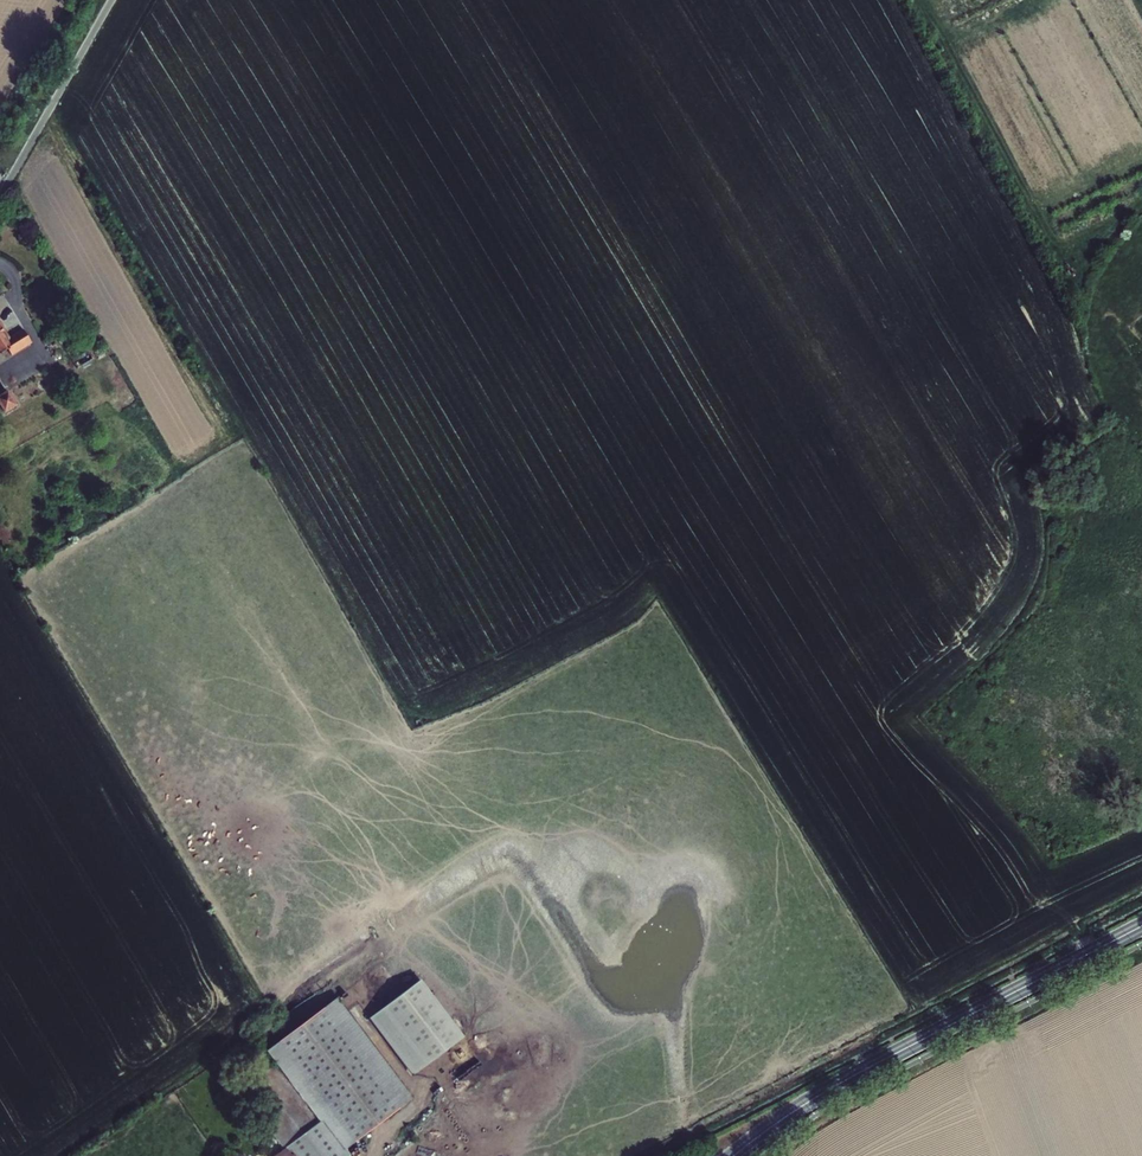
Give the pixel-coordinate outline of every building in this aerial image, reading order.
[(1,347),(20,335),(12,321),(0,328),(0,346),(1,347)] [(0,393),(0,411),(9,406),(1,393),(0,393)] [(411,1072),(463,1031),(420,976),(370,1017),(411,1072)] [(418,1098),(336,1000),(265,1055),(273,1065),(346,1153),(418,1098)] [(273,1065),(237,1091),(277,1146),(284,1155),(347,1155),(348,1155),(346,1153),(273,1065)] [(277,1146),(271,1151),(275,1155),(284,1155),(277,1146)]
